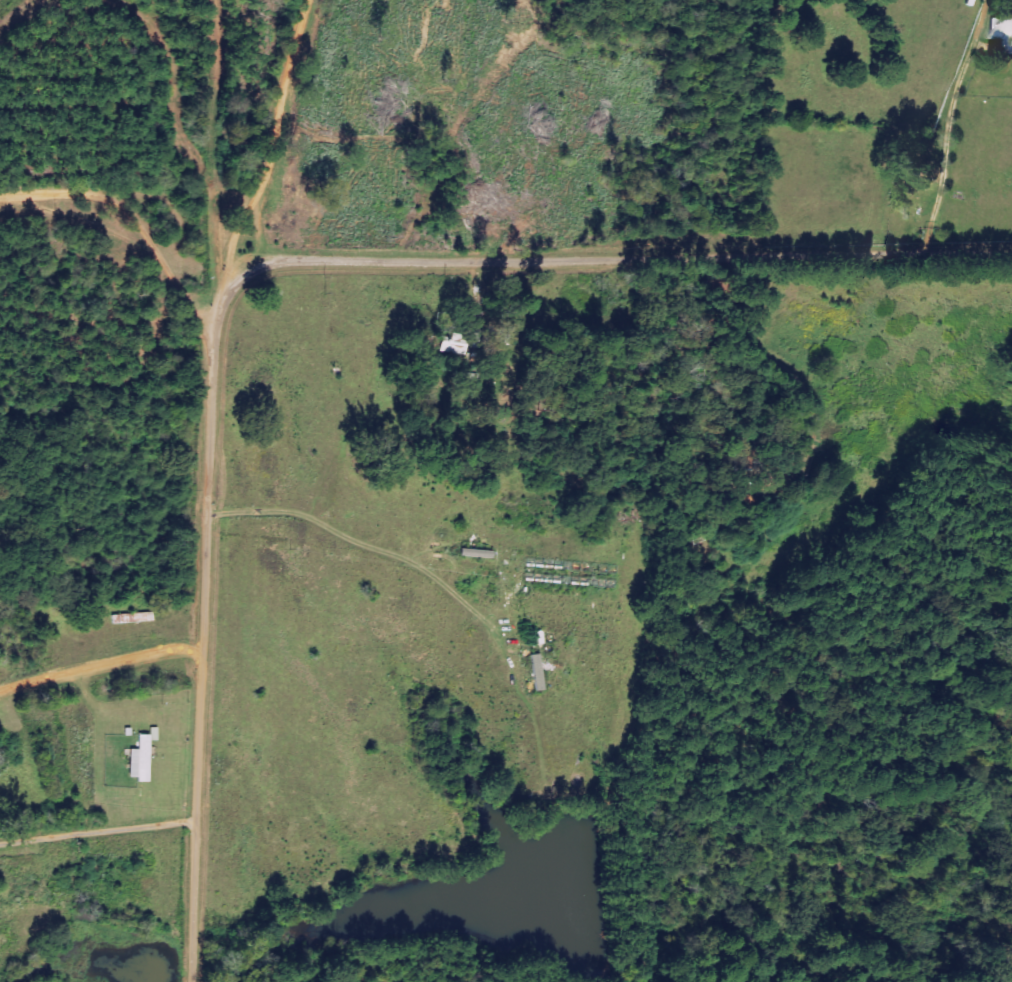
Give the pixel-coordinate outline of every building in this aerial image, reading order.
[(993,40),(1007,41),(1007,50),(1011,50),(1011,21),(994,20),(993,40)] [(133,751),(132,777),(141,778),(141,783),(152,783),(153,736),(139,736),(139,751),(133,751)]
